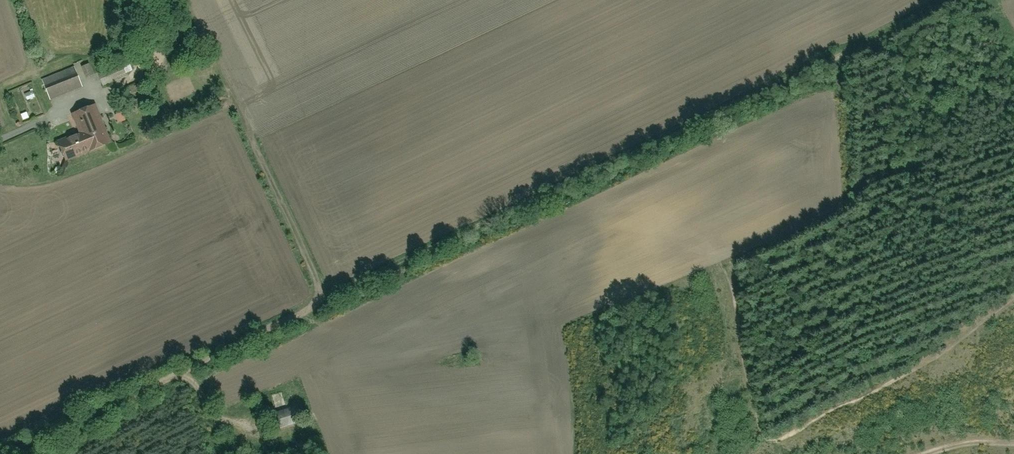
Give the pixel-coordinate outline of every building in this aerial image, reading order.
[(85,79),(94,76),(89,64),(80,67),(85,79)] [(100,75),(105,88),(128,79),(123,65),(100,75)] [(43,81),(51,102),(83,89),(75,69),(43,81)] [(25,95),(27,102),(36,99),(34,92),(25,95)] [(95,108),(73,116),(79,134),(55,145),(63,163),(86,154),(108,146),(95,108)] [(269,417),(274,433),(304,424),(299,408),(269,417)]
